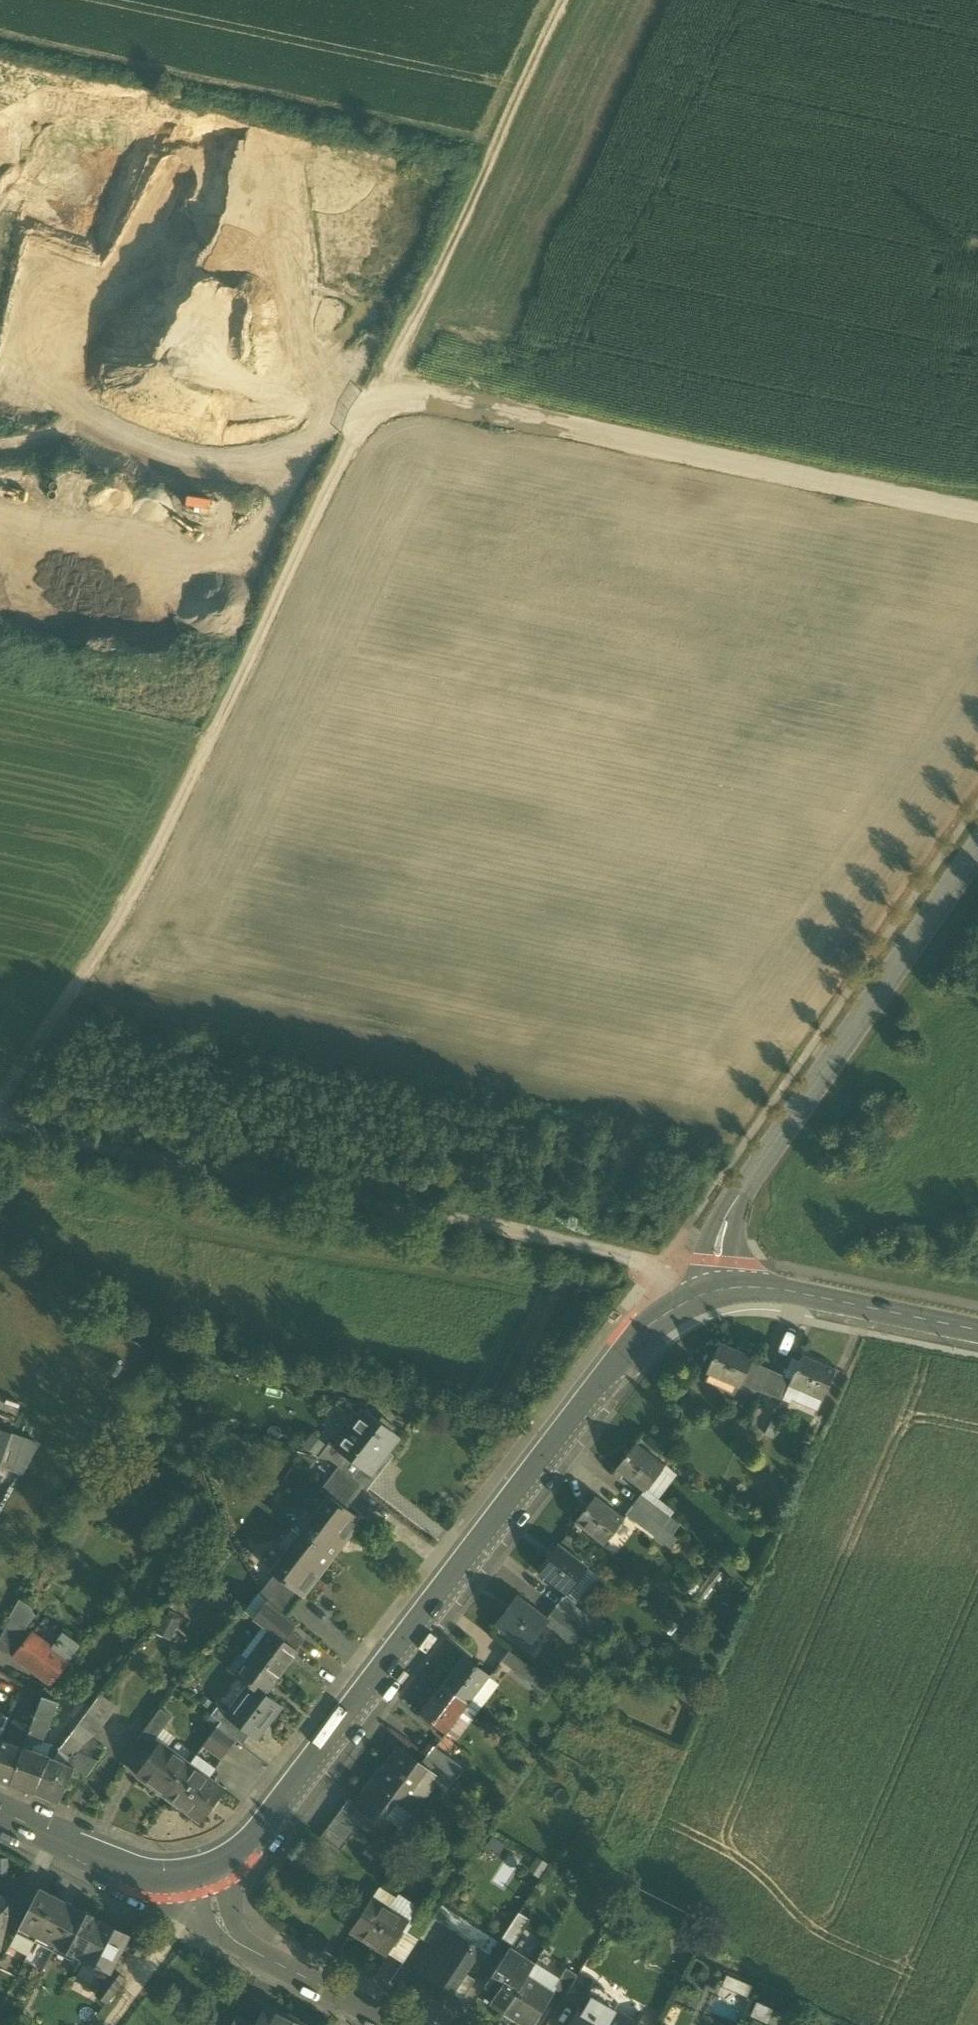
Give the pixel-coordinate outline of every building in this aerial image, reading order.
[(190,495),(190,508),(215,508),(215,495),(190,495)] [(753,1358),(719,1343),(706,1373),(713,1377),(713,1376),(740,1388),(742,1384),(751,1362),(753,1358)] [(836,1370),(802,1355),(791,1379),(788,1385),(822,1400),(836,1370)] [(770,1370),(751,1362),(742,1384),(761,1392),(770,1370)] [(791,1379),(770,1370),(761,1392),(782,1401),(788,1385),(791,1379)] [(378,1422),(362,1409),(333,1447),(371,1476),(385,1458),(389,1461),(393,1455),(389,1452),(400,1438),(391,1432),(395,1427),(382,1417),(378,1422)] [(1,1468),(12,1472),(24,1440),(0,1432),(0,1470),(1,1468)] [(40,1446),(24,1440),(12,1472),(23,1475),(40,1446)] [(665,1466),(635,1443),(615,1470),(645,1492),(665,1466)] [(330,1460),(343,1470),(350,1461),(333,1447),(328,1444),(319,1457),(330,1460)] [(350,1461),(343,1470),(365,1485),(371,1476),(350,1461)] [(328,1497),(340,1505),(358,1481),(343,1470),(339,1466),(320,1491),(328,1497)] [(364,1485),(358,1481),(340,1505),(346,1510),(364,1485)] [(670,1517),(640,1495),(633,1504),(663,1527),(670,1517)] [(328,1497),(300,1535),(332,1559),(361,1521),(340,1505),(328,1497)] [(624,1519),(603,1503),(595,1497),(574,1523),(604,1545),(624,1519)] [(663,1527),(633,1504),(625,1514),(655,1537),(663,1527)] [(332,1559),(300,1535),(272,1572),(275,1574),(260,1594),(268,1600),(269,1601),(285,1616),(302,1594),(304,1596),(332,1559)] [(587,1567),(558,1545),(537,1571),(567,1594),(587,1567)] [(593,1619),(563,1597),(556,1606),(585,1629),(593,1619)] [(547,1621),(517,1598),(497,1625),(527,1647),(547,1621)] [(269,1601),(268,1600),(253,1619),(269,1632),(270,1630),(296,1650),(304,1640),(291,1631),(296,1625),(285,1616),(269,1601)] [(585,1629),(556,1606),(548,1616),(549,1616),(578,1638),(585,1629)] [(0,1637),(0,1643),(16,1656),(31,1636),(26,1631),(35,1619),(21,1609),(0,1637)] [(275,1682),(297,1651),(296,1650),(270,1630),(269,1632),(248,1661),(270,1679),(271,1678),(275,1682)] [(16,1656),(53,1684),(68,1664),(31,1636),(16,1656)] [(538,1674),(509,1651),(501,1661),(531,1683),(538,1674)] [(463,1656),(441,1684),(468,1705),(490,1676),(463,1656)] [(270,1679),(248,1661),(236,1676),(250,1687),(228,1714),(252,1734),(256,1737),(280,1708),(264,1695),(275,1682),(271,1678),(270,1679)] [(468,1705),(441,1684),(419,1713),(446,1733),(468,1705)] [(211,1717),(244,1743),(252,1734),(228,1714),(219,1707),(211,1717)] [(142,1734),(155,1743),(172,1720),(159,1710),(142,1734)] [(35,1718),(17,1712),(7,1742),(24,1748),(35,1718)] [(51,1719),(36,1713),(35,1718),(24,1748),(37,1753),(51,1719)] [(220,1729),(206,1747),(222,1759),(236,1741),(220,1729)] [(0,1739),(0,1780),(11,1783),(24,1748),(7,1742),(0,1739)] [(73,1767),(74,1768),(73,1769),(87,1775),(106,1750),(93,1741),(79,1759),(73,1767)] [(190,1765),(160,1742),(136,1775),(166,1797),(190,1765)] [(433,1747),(426,1756),(419,1766),(427,1772),(426,1773),(448,1789),(463,1769),(439,1750),(433,1747)] [(37,1753),(24,1748),(11,1783),(34,1791),(49,1756),(37,1753)] [(411,1794),(426,1773),(427,1772),(419,1766),(397,1750),(382,1771),(384,1773),(375,1785),(371,1782),(355,1804),(379,1821),(382,1823),(385,1818),(403,1831),(414,1816),(411,1814),(420,1801),(411,1794)] [(73,1767),(79,1759),(72,1754),(65,1764),(73,1767)] [(65,1764),(49,1756),(34,1791),(58,1802),(73,1769),(74,1768),(73,1767),(65,1764)] [(225,1791),(190,1765),(166,1797),(201,1823),(225,1791)] [(355,1804),(348,1799),(341,1809),(364,1825),(372,1831),(379,1821),(355,1804)] [(364,1825),(341,1809),(334,1818),(354,1832),(357,1835),(364,1825)] [(354,1832),(334,1818),(327,1828),(346,1842),(354,1832)] [(346,1842),(327,1828),(320,1837),(340,1851),(346,1842)] [(39,1889),(17,1932),(35,1941),(57,1899),(39,1889)] [(0,1897),(0,1921),(1,1918),(7,1919),(12,1900),(0,1897)] [(75,1908),(57,1899),(35,1941),(53,1950),(55,1945),(75,1908)] [(408,1922),(371,1899),(351,1931),(387,1954),(403,1929),(408,1922)] [(79,1910),(75,1908),(55,1945),(82,1958),(101,1921),(94,1917),(80,1910),(79,1910)] [(421,1938),(433,1920),(421,1912),(408,1932),(420,1940),(421,1938)] [(432,1945),(444,1927),(433,1920),(421,1938),(432,1945)] [(128,1935),(101,1921),(82,1958),(109,1972),(128,1935)] [(480,1951),(444,1927),(432,1945),(413,1974),(449,1998),(451,1994),(465,1974),(480,1951)] [(534,1965),(509,1949),(485,1986),(497,1994),(491,2004),(498,2009),(498,2008),(504,2013),(527,1977),(534,1965)] [(577,1975),(566,1968),(553,1988),(565,1995),(577,1975)] [(577,1975),(565,1995),(579,2003),(592,1981),(579,1973),(577,1975)] [(475,1981),(465,1974),(451,1994),(461,2001),(475,1981)] [(527,1977),(504,2013),(524,2024),(533,2024),(553,1993),(527,1977)] [(570,2024),(629,2024),(613,2016),(616,2011),(587,1995),(570,2024)] [(754,2014),(778,2023),(782,2011),(758,2003),(754,2014)] [(266,2006),(257,2024),(304,2024),(266,2006)] [(237,2015),(232,2024),(257,2024),(237,2015)]
